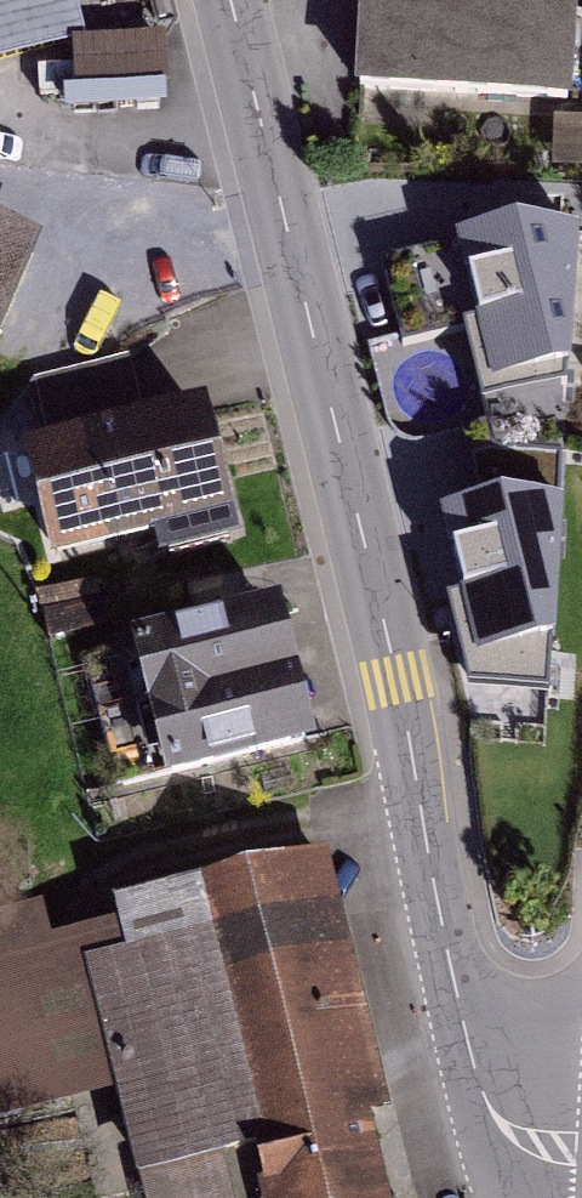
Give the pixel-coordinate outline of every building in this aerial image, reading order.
[(360,86),(565,97),(570,6),(467,0),(365,0),(360,86)] [(170,72),(166,12),(77,18),(81,78),(170,72)] [(566,382),(575,232),(515,229),(460,243),(480,327),(462,331),(481,403),(566,382)] [(0,238),(0,310),(26,250),(0,238)] [(128,431),(111,361),(34,380),(51,450),(32,455),(57,552),(159,527),(166,556),(230,541),(198,413),(128,431)] [(548,694),(558,505),(500,502),(445,515),(463,597),(446,601),(468,688),(548,694)] [(274,612),(85,659),(116,786),(306,739),(274,612)] [(290,867),(125,907),(136,954),(98,964),(156,1197),(371,1197),(290,867)] [(17,957),(0,961),(0,1112),(52,1099),(17,957)]
